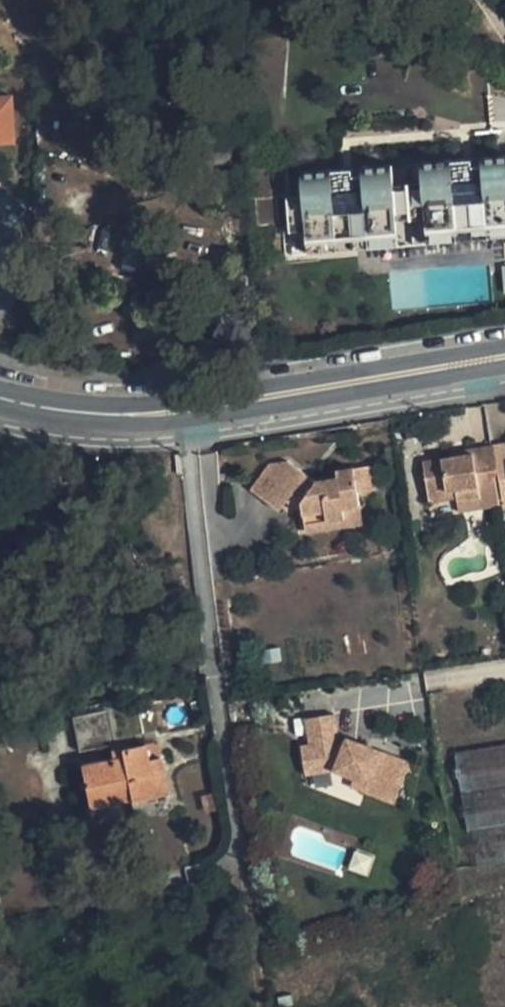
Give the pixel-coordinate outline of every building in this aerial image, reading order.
[(17,141),(17,98),(0,98),(0,141),(17,141)] [(285,174),(291,256),(504,239),(504,155),(285,174)] [(498,504),(504,502),(504,452),(504,446),(488,448),(498,504)] [(446,461),(417,466),(423,499),(448,495),(451,506),(476,502),(473,488),(490,485),(485,450),(466,453),(466,458),(446,461)] [(466,458),(466,453),(445,456),(446,461),(466,458)] [(286,459),(266,462),(243,492),(271,513),(280,503),(285,496),(295,503),(295,515),(296,525),(340,520),(339,510),(356,508),(354,494),(370,492),(367,466),(334,470),(335,478),(313,481),(286,459)] [(423,499),(424,511),(451,506),(448,495),(423,499)] [(285,496),(280,503),(295,515),(295,503),(285,496)] [(340,520),(296,525),(298,537),(360,529),(356,508),(339,510),(340,520)] [(333,707),(304,711),(307,736),(303,737),(307,765),(333,761),(348,767),(361,773),(359,778),(389,792),(404,758),(356,735),(354,740),(344,735),(337,732),(333,707)] [(346,730),(344,735),(354,740),(356,735),(346,730)] [(165,792),(153,739),(122,746),(120,750),(77,760),(88,809),(133,796),(134,800),(165,792)] [(473,867),(504,862),(504,744),(455,752),(473,867)] [(361,773),(348,767),(343,776),(387,796),(389,792),(359,778),(361,773)]
